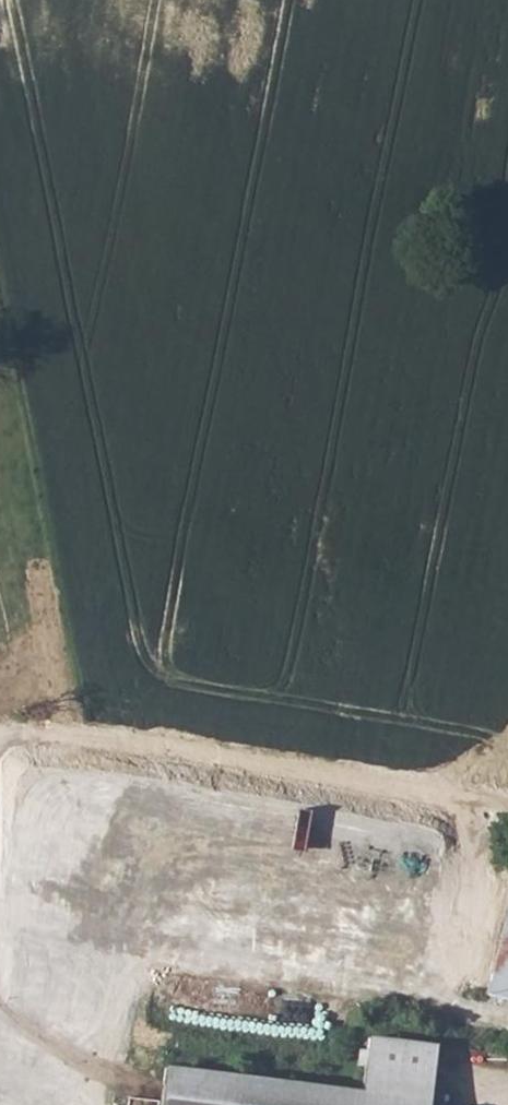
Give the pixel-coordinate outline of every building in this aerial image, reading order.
[(487,992),(507,997),(507,902),(487,992)] [(157,1104),(427,1104),(435,1038),(365,1027),(358,1080),(162,1057),(157,1104)]
